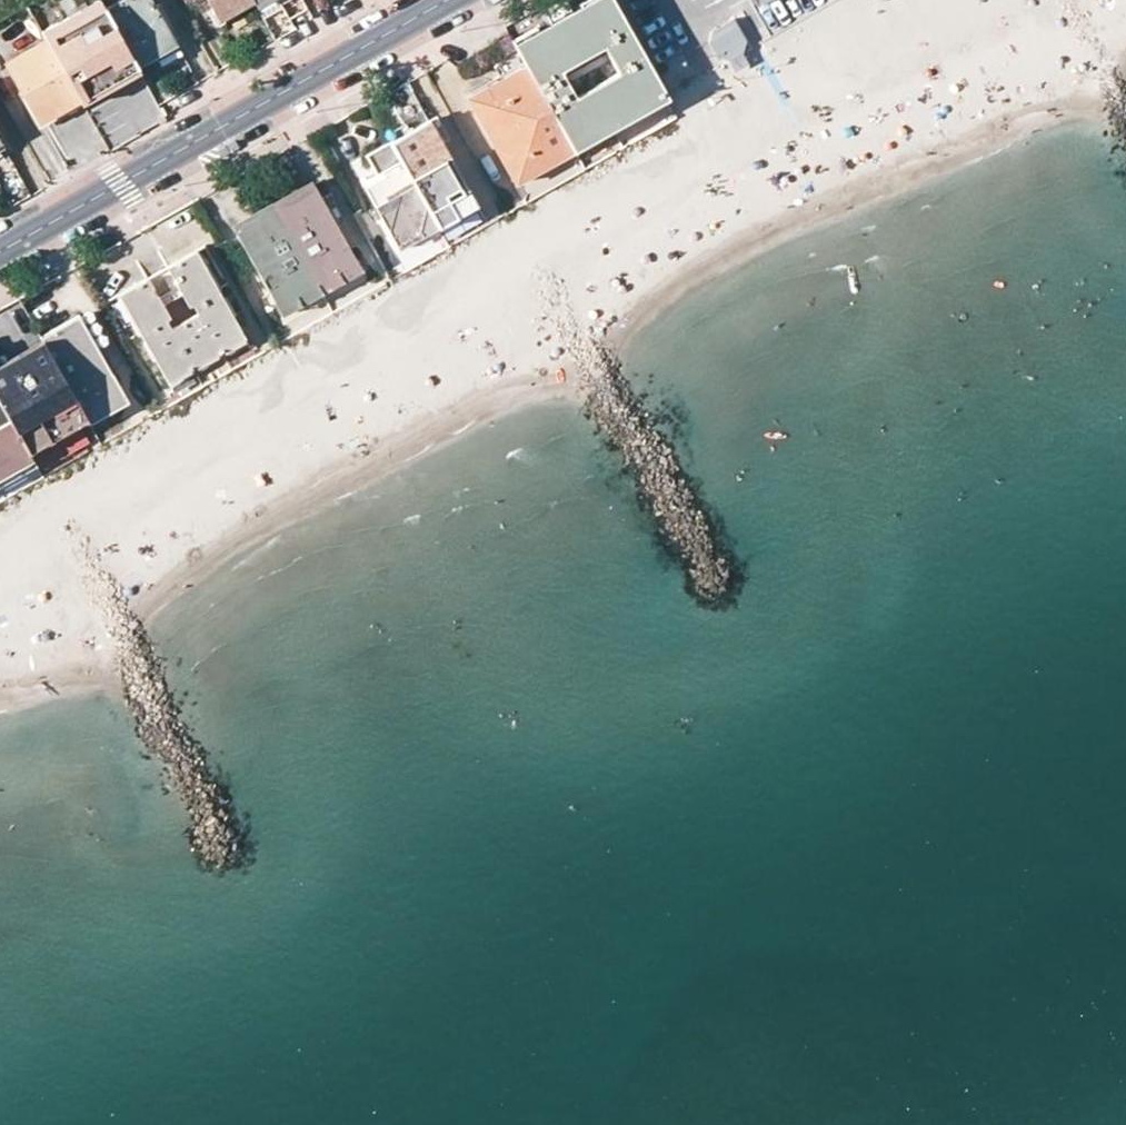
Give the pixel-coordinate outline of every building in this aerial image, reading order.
[(139,72),(136,67),(103,7),(99,0),(96,0),(40,31),(46,40),(78,99),(81,104),(110,88),(139,72)] [(172,39),(151,0),(115,0),(103,7),(136,67),(150,59),(156,56),(152,50),(172,39)] [(209,18),(227,10),(238,4),(241,11),(253,4),(251,0),(198,0),(209,18)] [(253,4),(256,9),(272,0),(251,0),(253,4)] [(534,26),(537,33),(513,45),(525,66),(529,74),(567,141),(591,128),(593,133),(639,107),(636,101),(659,89),(611,0),(594,0),(583,6),(581,1),(548,18),(534,26)] [(548,18),(581,1),(583,6),(594,0),(549,0),(541,4),(548,18)] [(209,18),(213,26),(241,11),(238,4),(227,10),(209,18)] [(745,49),(749,36),(737,16),(716,27),(712,39),(719,53),(731,57),(745,49)] [(175,45),(172,39),(152,50),(156,56),(175,45)] [(5,63),(38,122),(56,112),(78,99),(46,40),(5,63)] [(175,45),(156,56),(162,66),(181,55),(175,45)] [(469,98),(472,105),(505,87),(529,74),(525,66),(469,98)] [(505,87),(472,105),(510,172),(567,141),(529,74),(505,87)] [(97,137),(130,133),(126,99),(94,103),(97,137)] [(479,208),(432,121),(414,130),(393,142),(437,224),(440,229),(479,208)] [(510,172),(514,179),(571,148),(567,141),(510,172)] [(437,224),(393,142),(379,149),(368,155),(381,180),(367,187),(398,245),(437,224)] [(297,194),(275,207),(300,252),(318,285),(360,263),(316,184),(297,194)] [(256,217),(235,229),(278,307),(318,285),(300,252),(275,207),(256,217)] [(401,250),(440,229),(437,224),(398,245),(401,250)] [(122,295),(172,381),(248,337),(198,251),(139,285),(122,295)] [(364,271),(360,263),(318,285),(323,294),(364,271)] [(323,294),(318,285),(278,307),(283,316),(323,294)] [(121,395),(77,315),(62,323),(39,336),(42,340),(84,416),(121,395)] [(42,340),(13,356),(0,363),(0,405),(8,419),(27,452),(86,419),(84,416),(42,340)] [(88,422),(125,401),(121,395),(84,416),(86,419),(88,422)] [(8,419),(0,424),(0,473),(29,456),(27,452),(8,419)] [(34,464),(29,456),(0,473),(0,484),(34,464)]
